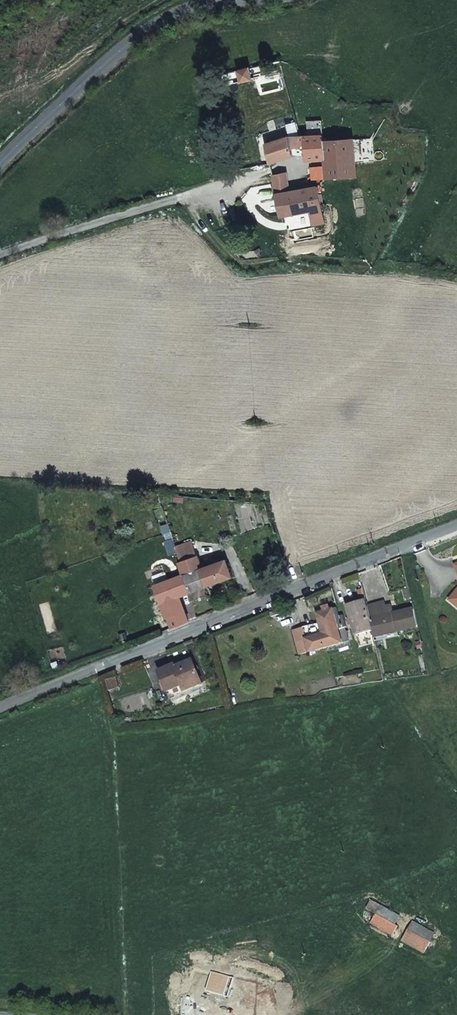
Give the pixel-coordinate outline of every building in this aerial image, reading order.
[(253,82),(250,68),(239,71),(242,84),(253,82)] [(279,73),(255,79),(259,95),(283,89),(279,73)] [(306,120),(306,131),(319,131),(320,121),(306,120)] [(293,121),(283,124),(286,135),(296,132),(293,121)] [(353,152),(373,150),(372,140),(320,145),(320,141),(302,142),(297,143),(283,144),(262,148),(266,166),(271,165),(290,162),(289,153),(303,152),(304,162),(322,160),(322,167),(312,168),(313,179),(361,175),(360,165),(354,165),(353,152)] [(269,177),(278,218),(320,209),(315,185),(287,192),(283,174),(269,177)] [(233,515),(227,516),(232,531),(237,529),(233,515)] [(189,541),(175,547),(179,560),(194,555),(189,541)] [(194,555),(179,560),(178,560),(183,574),(199,568),(198,565),(194,555)] [(198,565),(199,568),(206,584),(230,575),(224,559),(203,568),(201,564),(198,565)] [(154,585),(160,602),(177,595),(206,584),(199,568),(183,574),(154,585)] [(166,569),(153,572),(154,578),(167,575),(166,569)] [(456,585),(448,596),(456,603),(456,585)] [(166,616),(168,615),(182,610),(177,595),(160,602),(166,616)] [(373,634),(416,624),(412,607),(392,611),(389,602),(384,603),(383,598),(365,602),(373,634)] [(357,645),(375,641),(373,634),(365,602),(365,600),(348,604),(357,645)] [(309,650),(347,639),(342,613),(338,613),(337,607),(337,606),(317,612),(319,622),(302,626),(309,650)] [(168,615),(172,626),(186,621),(182,610),(168,615)] [(175,665),(160,670),(169,696),(202,684),(194,661),(176,667),(175,665)] [(110,689),(121,688),(120,676),(108,678),(110,689)] [(372,919),(394,931),(398,922),(376,910),(372,919)] [(426,948),(431,938),(409,926),(403,936),(426,948)] [(234,976),(212,969),(206,988),(228,995),(234,976)]
